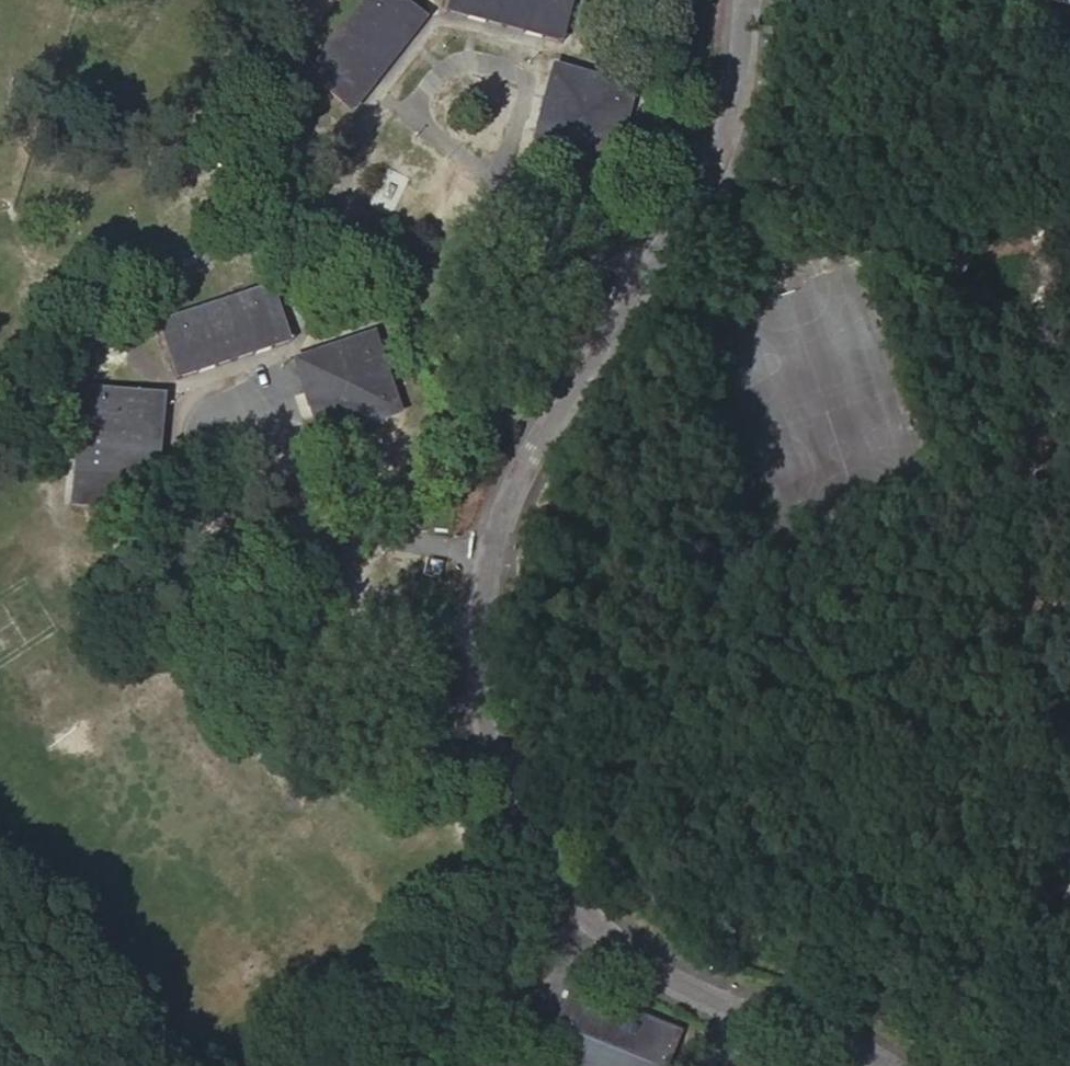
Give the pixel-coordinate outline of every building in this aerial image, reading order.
[(413,8),(403,0),(362,0),(303,75),(339,101),(413,8)] [(562,25),(463,0),(448,0),(445,13),(561,44),(562,25)] [(562,25),(571,0),(463,0),(562,25)] [(427,19),(413,8),(339,101),(353,112),(427,19)] [(611,166),(630,89),(554,68),(533,145),(611,166)] [(171,364),(284,327),(270,286),(156,322),(171,364)] [(289,342),(284,327),(171,364),(176,379),(289,342)] [(398,412),(372,338),(296,361),(322,437),(398,412)] [(136,509),(147,392),(80,385),(70,503),(136,509)] [(164,394),(147,392),(136,509),(155,511),(164,394)] [(681,1030),(571,987),(555,1027),(549,1043),(584,1063),(583,1065),(667,1065),(681,1030)] [(489,1051),(480,1065),(516,1065),(489,1051)]
